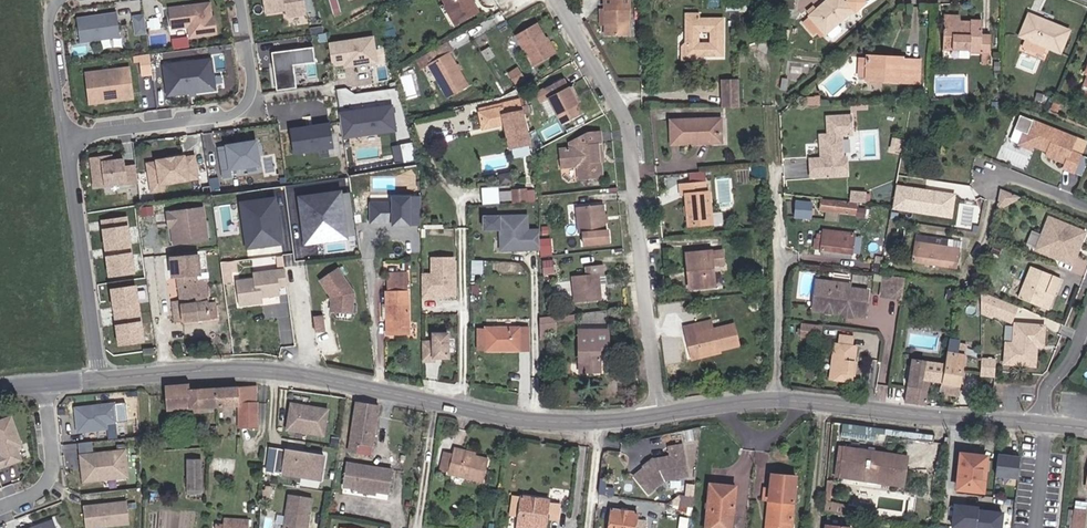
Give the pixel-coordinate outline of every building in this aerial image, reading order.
[(266,16),(284,13),(286,27),(308,24),(304,0),(263,0),(266,16)] [(333,15),(341,12),(338,0),(329,0),(333,15)] [(450,13),(456,22),(474,12),(468,0),(440,0),(448,14),(450,13)] [(603,33),(628,33),(628,0),(603,0),(603,33)] [(788,0),(761,0),(760,5),(787,9),(788,0)] [(814,27),(820,35),(850,11),(852,13),(861,5),(857,0),(845,0),(842,2),(840,0),(826,0),(813,10),(805,17),(806,18),(799,24),(807,33),(810,31),(814,27)] [(211,2),(166,7),(169,31),(188,28),(189,39),(218,35),(215,14),(213,15),(211,2)] [(702,43),(703,42),(705,42),(708,46),(720,45),(720,8),(697,8),(697,3),(684,3),(683,36),(683,39),(690,45),(692,45),(701,45),(702,43)] [(800,12),(805,17),(813,10),(808,4),(800,12)] [(121,38),(117,11),(76,17),(80,44),(121,38)] [(450,24),(456,22),(450,13),(448,14),(446,15),(450,24)] [(145,14),(132,16),(134,35),(147,33),(145,14)] [(1057,55),(1066,29),(1027,14),(1018,38),(1023,40),(1046,50),(1057,55)] [(151,31),(163,29),(160,16),(148,19),(151,31)] [(942,30),(954,30),(955,27),(955,22),(942,22),(942,30)] [(955,27),(954,30),(942,30),(941,49),(960,49),(960,57),(988,58),(988,36),(977,35),(978,23),(963,23),(963,27),(955,27)] [(535,67),(552,57),(542,41),(546,38),(537,24),(516,36),(535,67)] [(820,35),(814,27),(810,31),(816,38),(820,35)] [(378,63),(374,36),(329,42),(332,67),(343,65),(344,68),(378,63)] [(679,49),(692,49),(692,45),(690,45),(683,39),(683,36),(680,36),(679,49)] [(546,38),(542,41),(552,57),(558,54),(548,38),(546,38)] [(1021,45),(1044,55),(1046,50),(1023,40),(1021,45)] [(315,62),(313,47),(272,53),(277,90),(297,87),(294,64),(315,62)] [(136,56),(141,76),(157,73),(152,53),(136,56)] [(860,73),(860,80),(914,81),(914,59),(894,58),(894,53),(861,53),(861,56),(860,73)] [(449,55),(429,66),(448,99),(467,89),(449,55)] [(213,57),(162,64),(166,96),(217,90),(213,57)] [(1086,57),(1079,74),(1082,75),(1086,77),(1086,57)] [(131,66),(84,72),(88,105),(135,100),(131,66)] [(511,73),(517,81),(526,74),(519,66),(511,73)] [(1086,88),(1086,77),(1082,75),(1075,93),(1084,96),(1086,88)] [(788,78),(781,77),(780,90),(788,90),(788,78)] [(542,104),(549,100),(558,115),(563,125),(583,114),(563,80),(537,95),(542,104)] [(720,108),(736,107),(736,92),(736,80),(720,80),(720,108)] [(476,133),(507,128),(511,150),(527,147),(519,100),(504,102),(504,108),(493,110),(492,104),(470,108),(476,133)] [(558,115),(549,100),(542,104),(551,119),(558,115)] [(398,132),(394,104),(341,111),(345,139),(398,132)] [(850,115),(827,117),(828,134),(819,135),(820,141),(822,141),(823,147),(820,147),(821,158),(809,159),(810,176),(846,174),(845,157),(842,157),(840,134),(851,134),(850,115)] [(715,139),(713,117),(665,122),(667,147),(697,144),(697,141),(715,139)] [(335,148),(331,122),(290,128),(294,154),(335,148)] [(1070,153),(1075,140),(1032,123),(1027,136),(1032,149),(1043,153),(1044,151),(1047,153),(1045,158),(1064,166),(1062,172),(1073,176),(1080,157),(1070,153)] [(579,177),(598,175),(595,134),(585,133),(566,144),(565,147),(560,147),(561,163),(578,163),(579,177)] [(1032,149),(1027,136),(1023,135),(1018,148),(1031,153),(1032,149)] [(262,165),(258,138),(225,143),(230,171),(262,165)] [(903,139),(895,138),(892,150),(901,151),(903,139)] [(394,144),(395,161),(414,160),(413,143),(394,144)] [(113,153),(89,157),(93,188),(129,183),(126,157),(114,158),(113,153)] [(190,180),(186,154),(156,158),(156,161),(146,162),(151,195),(165,192),(164,184),(190,180)] [(788,178),(806,178),(806,158),(789,158),(788,178)] [(533,164),(535,175),(547,174),(546,163),(533,164)] [(755,169),(756,179),(766,178),(765,168),(755,169)] [(699,183),(677,185),(678,194),(684,193),(685,202),(688,202),(689,223),(708,221),(705,191),(700,191),(699,183)] [(953,218),(956,193),(896,184),(893,209),(953,218)] [(350,239),(343,189),(298,196),(305,245),(350,239)] [(525,190),(512,191),(512,199),(513,203),(526,203),(525,190)] [(499,201),(512,199),(512,191),(499,191),(499,201)] [(864,203),(865,193),(851,191),(850,201),(864,203)] [(996,209),(1018,197),(1000,191),(996,209)] [(284,244),(277,195),(238,201),(245,249),(284,244)] [(411,225),(412,196),(393,195),(392,202),(370,201),(370,223),(392,223),(392,225),(411,225)] [(835,202),(821,200),(819,210),(834,212),(835,202)] [(850,203),(835,202),(834,212),(848,213),(850,203)] [(211,241),(206,205),(168,211),(173,246),(211,241)] [(603,205),(578,206),(578,232),(582,231),(582,243),(607,243),(607,230),(604,230),(603,205)] [(811,223),(813,206),(803,205),(801,222),(811,223)] [(502,230),(502,250),(543,250),(543,227),(533,227),(533,214),(483,213),(483,230),(502,230)] [(102,228),(129,224),(128,216),(101,219),(102,228)] [(1079,247),(1085,233),(1048,219),(1036,251),(1072,265),(1076,254),(1074,251),(1076,248),(1079,247)] [(105,249),(132,245),(129,224),(102,228),(105,249)] [(1026,246),(1033,249),(1039,233),(1032,230),(1026,246)] [(822,231),(822,235),(816,234),(815,239),(814,239),(812,249),(820,250),(850,254),(850,252),(851,249),(858,250),(859,239),(852,238),(853,234),(822,231)] [(913,262),(954,267),(955,261),(958,261),(960,247),(952,246),(953,239),(941,238),(941,242),(935,242),(935,237),(926,236),(926,242),(915,241),(913,262)] [(106,255),(133,252),(132,245),(105,249),(106,255)] [(216,312),(214,296),(208,297),(204,272),(199,273),(196,250),(168,254),(171,273),(176,273),(179,296),(171,297),(175,319),(216,312)] [(850,254),(820,250),(819,255),(850,258),(850,254)] [(692,251),(691,261),(696,262),(694,287),(717,288),(718,267),(730,268),(730,254),(719,253),(719,252),(692,251)] [(109,277),(136,273),(133,252),(106,255),(109,277)] [(457,297),(456,257),(431,257),(431,273),(422,273),(421,299),(430,299),(430,296),(457,297)] [(483,260),(472,260),(471,274),(483,275),(483,260)] [(545,260),(545,273),(556,273),(556,260),(545,260)] [(221,263),(224,283),(234,282),(233,272),(238,272),(237,261),(221,263)] [(587,274),(574,275),(576,302),(601,299),(599,275),(604,274),(604,266),(598,267),(598,265),(587,267),(587,274)] [(339,268),(318,280),(331,300),(330,312),(353,315),(356,292),(339,268)] [(1046,293),(1052,276),(1031,268),(1018,299),(1048,311),(1054,296),(1046,293)] [(236,279),(239,306),(264,303),(263,298),(281,296),(280,287),(286,286),(284,269),(254,272),(254,277),(236,279)] [(757,282),(744,283),(744,293),(763,291),(764,269),(757,269),(757,282)] [(892,276),(883,275),(880,295),(889,296),(892,276)] [(905,278),(892,276),(889,296),(901,299),(905,278)] [(404,277),(384,277),(384,308),(381,308),(381,324),(384,323),(385,335),(410,334),(409,304),(405,304),(404,277)] [(848,283),(816,279),(812,309),(841,313),(849,305),(854,314),(864,315),(867,289),(848,287),(848,283)] [(141,306),(138,284),(111,288),(114,309),(141,306)] [(996,318),(1002,302),(981,293),(981,297),(981,312),(996,318)] [(757,300),(747,301),(750,316),(760,315),(757,300)] [(854,317),(854,314),(849,305),(841,313),(841,315),(854,317)] [(141,306),(114,309),(115,317),(142,313),(141,306)] [(612,310),(581,313),(581,325),(612,325),(612,310)] [(142,313),(115,317),(115,324),(143,320),(142,313)] [(324,314),(314,315),(316,333),(326,331),(324,314)] [(547,330),(555,329),(555,316),(541,318),(540,324),(541,341),(548,339),(547,330)] [(718,347),(719,350),(740,344),(734,322),(712,328),(709,319),(683,326),(686,336),(695,334),(700,353),(718,347)] [(146,342),(143,320),(115,324),(118,346),(146,342)] [(488,349),(529,348),(528,324),(487,325),(488,349)] [(821,335),(822,326),(802,324),(802,332),(821,335)] [(1034,360),(1035,353),(1033,351),(1033,346),(1042,347),(1044,327),(1014,324),(1013,344),(1005,343),(1004,364),(1027,366),(1028,359),(1034,360)] [(610,330),(581,331),(583,373),(602,372),(601,351),(611,351),(610,330)] [(702,357),(700,353),(695,334),(686,336),(693,360),(702,357)] [(431,343),(420,343),(420,362),(432,362),(432,358),(446,358),(445,335),(431,335),(431,343)] [(840,345),(852,346),(853,337),(841,336),(840,345)] [(958,354),(960,344),(948,342),(945,364),(942,382),(940,392),(944,392),(958,395),(965,355),(958,354)] [(835,344),(831,379),(852,381),(857,347),(852,346),(840,345),(835,344)] [(967,345),(960,344),(958,354),(965,355),(967,345)] [(718,347),(700,353),(702,357),(720,352),(719,350),(718,347)] [(945,364),(912,358),(905,402),(925,405),(928,380),(942,382),(945,364)] [(979,358),(978,376),(994,377),(994,374),(995,359),(979,358)] [(216,411),(215,390),(193,390),(193,385),(165,385),(165,412),(216,411)] [(257,403),(257,390),(215,390),(216,411),(242,410),(242,430),(257,430),(259,403),(257,403)] [(119,429),(116,401),(74,406),(77,434),(119,429)] [(373,443),(379,405),(358,401),(350,449),(357,450),(359,441),(373,443)] [(324,436),(328,410),(292,404),(287,430),(324,436)] [(342,426),(345,408),(331,406),(329,424),(342,426)] [(12,413),(0,418),(0,452),(1,455),(0,456),(0,468),(23,459),(18,448),(25,445),(12,413)] [(649,464),(644,464),(633,471),(646,490),(663,477),(686,474),(682,442),(669,444),(670,454),(653,457),(653,458),(652,461),(651,463),(649,464)] [(129,479),(126,448),(79,454),(82,484),(129,479)] [(321,481),(324,456),(268,448),(267,472),(321,481)] [(450,472),(450,475),(485,483),(490,461),(475,457),(476,453),(455,448),(454,455),(450,472)] [(845,449),(838,448),(835,475),(842,476),(845,449)] [(905,456),(845,449),(842,476),(901,483),(905,456)] [(1021,455),(998,452),(995,476),(1018,479),(1021,455)] [(446,454),(442,471),(450,472),(454,455),(446,454)] [(982,490),(985,457),(962,454),(958,487),(982,490)] [(653,458),(653,457),(651,456),(643,462),(644,464),(649,464),(651,463),(652,461),(653,458)] [(390,488),(393,464),(349,457),(345,481),(390,488)] [(202,461),(188,460),(187,490),(202,490),(202,461)] [(797,476),(771,473),(766,512),(773,513),(771,527),(792,527),(797,476)] [(734,487),(710,484),(706,527),(721,527),(722,519),(732,519),(734,487)] [(314,498),(291,495),(286,527),(309,527),(314,498)] [(693,506),(694,497),(679,496),(678,504),(693,506)] [(548,521),(557,521),(559,507),(548,506),(548,502),(512,497),(509,517),(518,518),(517,527),(547,527),(548,521)] [(127,499),(84,504),(87,527),(99,527),(130,524),(127,499)] [(859,509),(826,501),(825,511),(857,518),(859,509)] [(980,504),(954,501),(952,527),(962,527),(977,527),(979,508),(980,504)] [(1006,511),(979,508),(977,527),(1004,527),(1006,511)] [(1072,527),(1076,527),(1084,527),(1086,510),(1074,508),(1072,527)] [(612,510),(610,527),(643,527),(644,521),(634,520),(634,512),(612,510)] [(773,513),(766,512),(765,527),(771,527),(773,513)] [(225,517),(225,527),(249,527),(249,518),(225,517)] [(29,527),(58,527),(55,519),(29,527)] [(732,519),(722,519),(721,527),(731,527),(732,519)]
